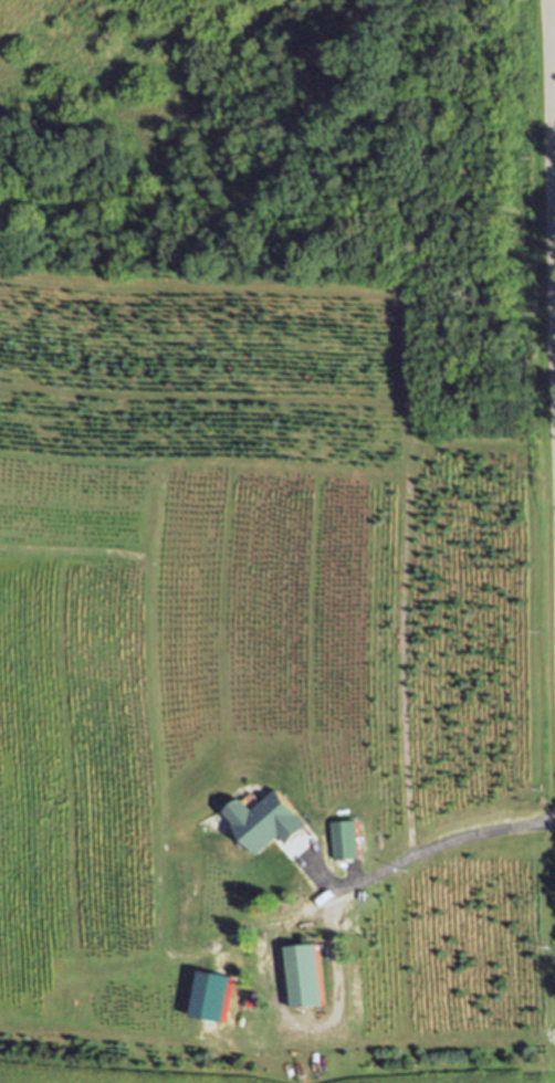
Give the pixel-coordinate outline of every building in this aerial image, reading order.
[(340,862),(368,860),(365,821),(338,823),(340,862)] [(320,944),(325,1003),(294,1007),(290,947),(320,944)]
